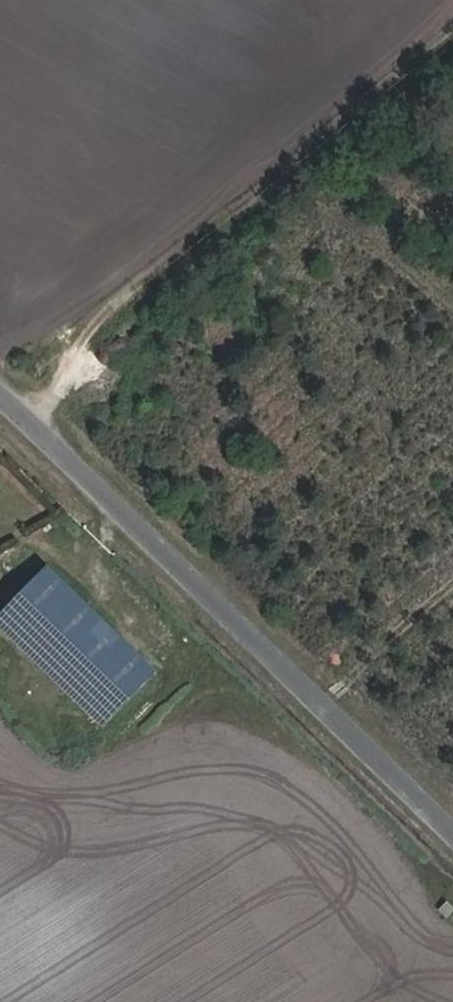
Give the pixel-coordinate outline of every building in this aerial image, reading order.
[(145,653),(40,548),(0,588),(0,617),(91,710),(145,653)]
